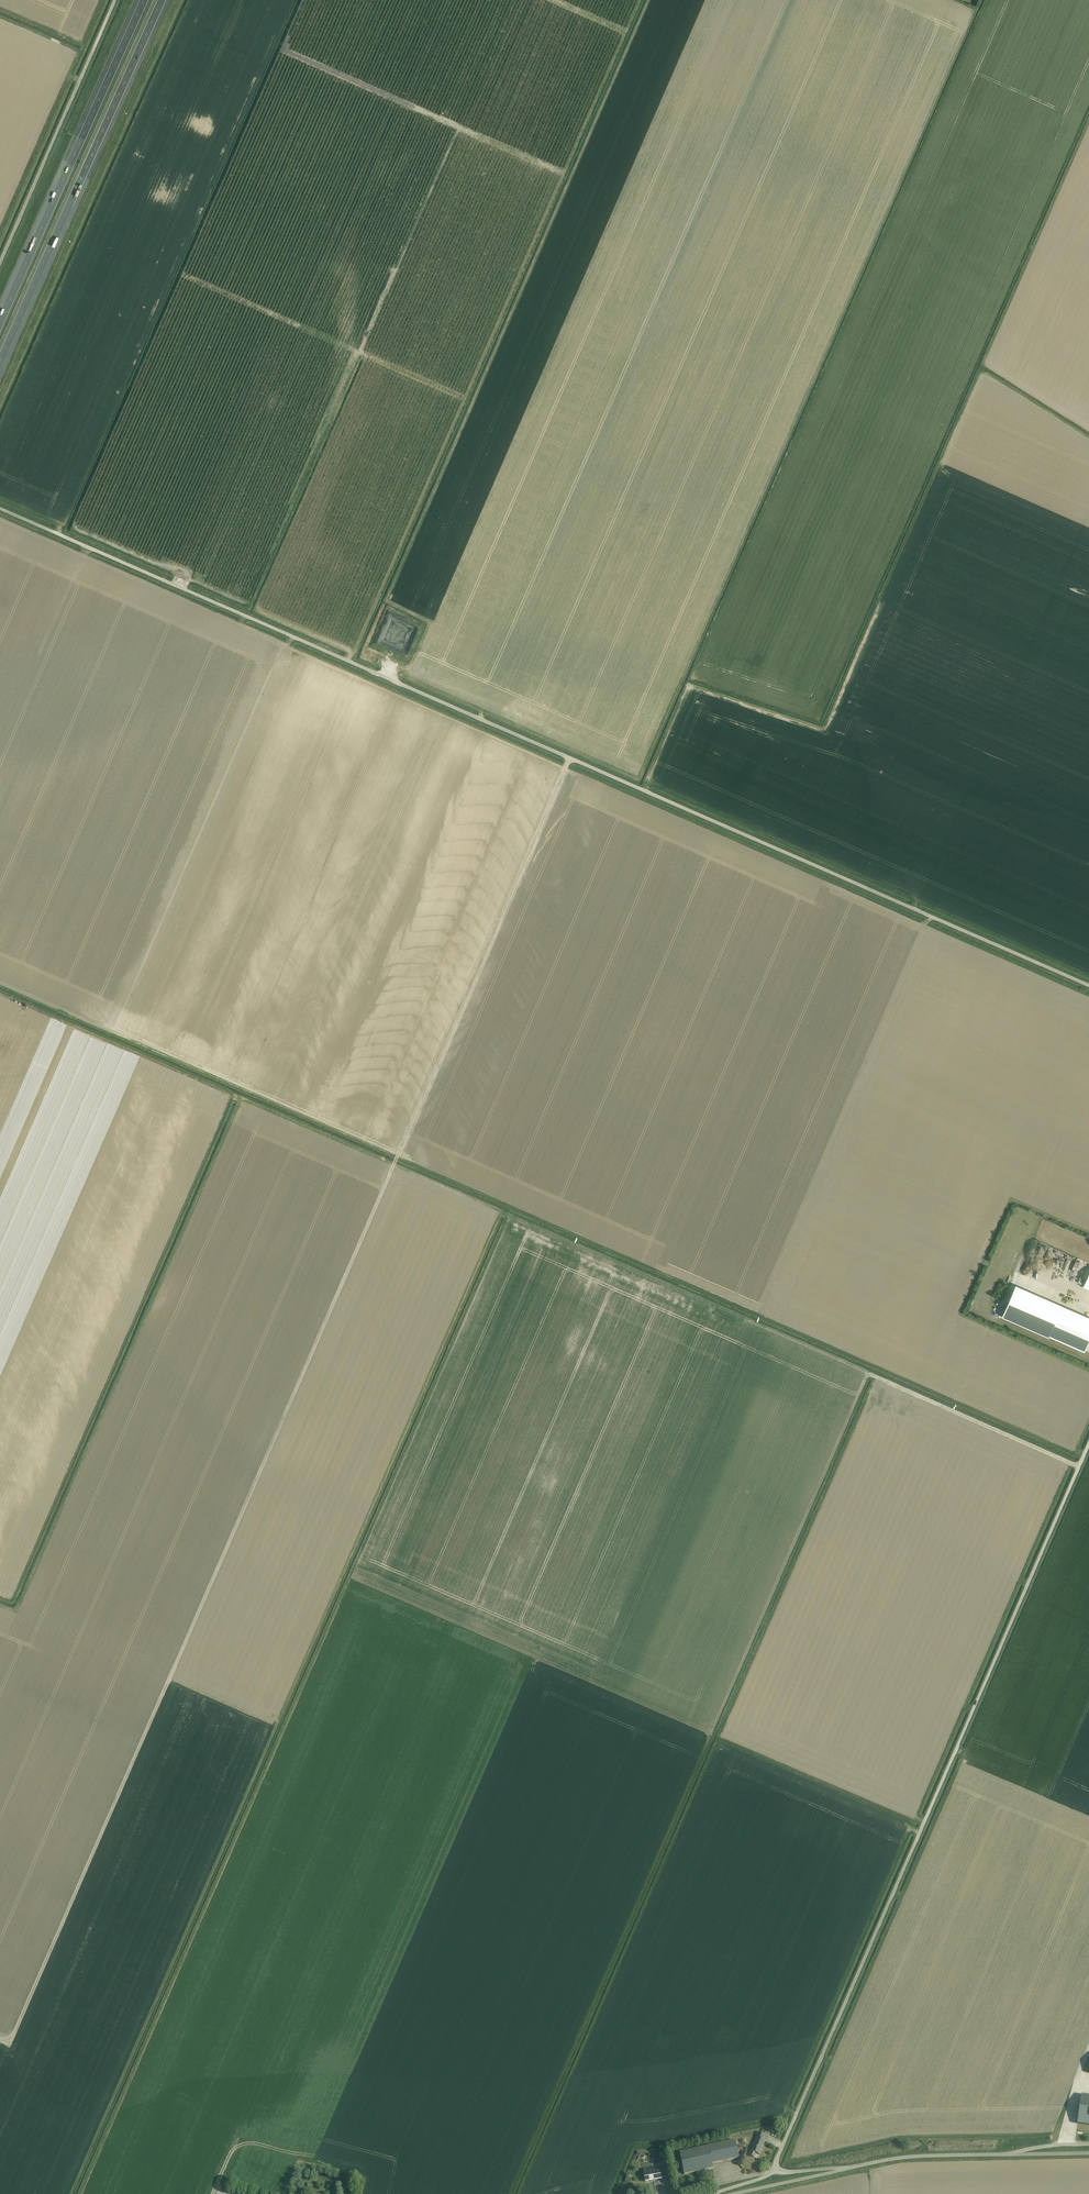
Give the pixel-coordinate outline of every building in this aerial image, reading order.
[(395,621),(419,630),(420,624),(396,616),(395,621)] [(1013,1290),(1003,1314),(1085,1350),(1088,1341),(1088,1323),(1013,1290)] [(1079,2101),(1075,2123),(1088,2126),(1088,2103),(1079,2101)] [(765,2135),(760,2133),(758,2133),(756,2138),(757,2138),(751,2151),(750,2151),(748,2155),(754,2158),(756,2153),(759,2155),(765,2142),(762,2141),(765,2135)] [(739,2150),(737,2150),(735,2141),(700,2148),(705,2170),(713,2168),(712,2164),(739,2158),(738,2154),(740,2153),(739,2150)] [(705,2170),(700,2148),(679,2153),(683,2169),(684,2175),(705,2170)] [(643,2170),(645,2182),(661,2179),(660,2173),(663,2172),(663,2167),(643,2170)]
